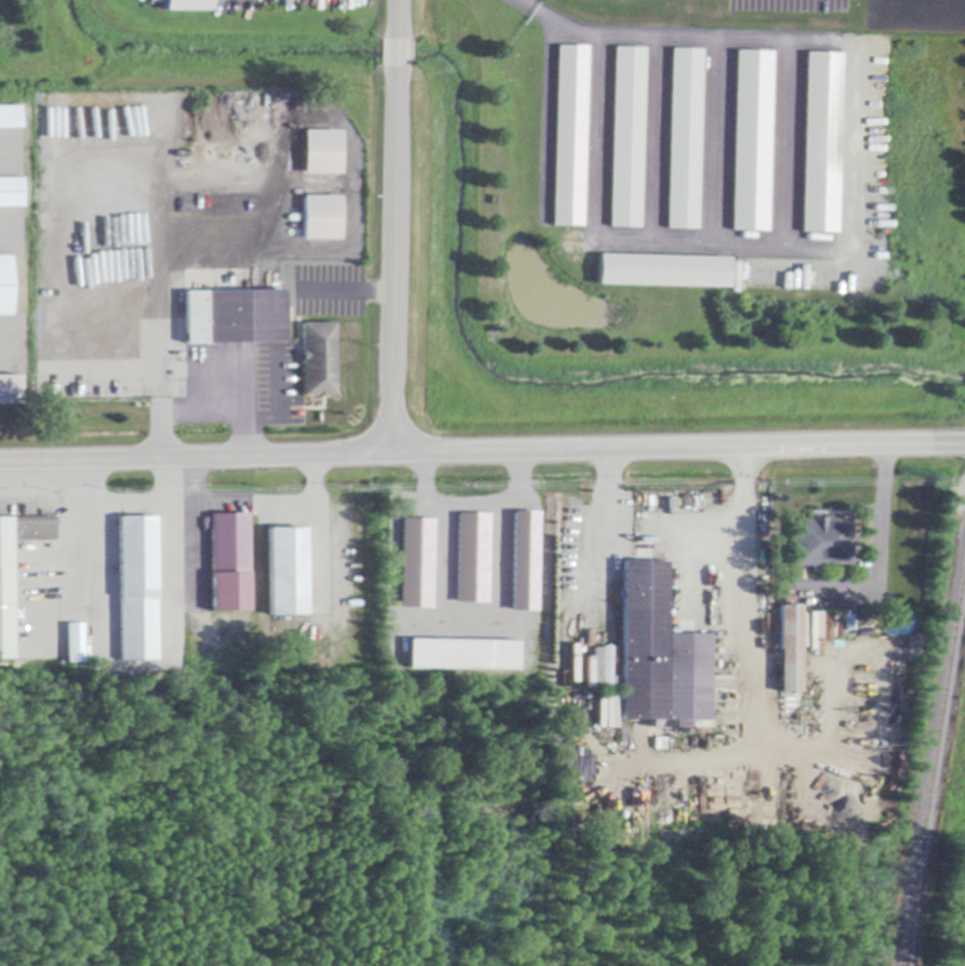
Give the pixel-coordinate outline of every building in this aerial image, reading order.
[(163,10),(210,11),(210,0),(163,0),(163,10)] [(212,12),(212,0),(258,0),(257,12),(212,12)] [(588,48),(583,228),(582,227),(554,227),(553,227),(558,47),(588,48)] [(610,228),(615,48),(645,49),(640,229),(610,228)] [(667,230),(672,50),(701,51),(697,230),(667,230)] [(772,53),(767,232),(731,231),(736,52),(772,53)] [(835,232),(799,231),(802,52),(839,53),(835,232)] [(18,128),(0,128),(0,105),(18,105),(18,128)] [(341,132),(340,175),(304,175),(304,132),(341,132)] [(23,208),(0,208),(0,179),(23,179),(23,208)] [(340,198),(339,241),(303,240),(304,197),(340,198)] [(601,256),(729,260),(729,289),(598,285),(599,256),(601,256)] [(10,317),(0,317),(0,257),(9,257),(10,317)] [(284,309),(284,323),(284,336),(284,343),(257,344),(185,345),(184,320),(184,293),(253,292),(253,286),(256,286),(281,285),(282,291),(283,291),(284,309)] [(326,397),(322,397),(305,398),(302,398),(302,397),(302,351),(302,347),(301,325),(335,324),(336,397),(326,397)] [(20,405),(0,405),(0,377),(20,377),(20,405)] [(535,611),(536,511),(512,511),(511,610),(535,611)] [(455,601),(487,601),(488,513),(456,512),(455,601)] [(248,516),(250,613),(212,613),(211,515),(248,515),(248,516)] [(14,660),(0,660),(0,519),(55,518),(56,542),(12,543),(14,660)] [(155,518),(157,661),(142,661),(142,666),(133,666),(133,661),(121,662),(119,519),(155,518)] [(433,518),(401,518),(399,608),(431,608),(433,518)] [(852,566),(808,566),(804,566),(792,566),(791,520),(810,520),(810,519),(815,519),(823,519),(827,519),(827,520),(852,520),(852,566)] [(306,529),(307,616),(271,616),(270,529),(306,529)] [(632,563),(667,563),(666,635),(670,635),(670,630),(678,630),(678,635),(709,635),(708,722),(692,722),(692,734),(681,734),(681,729),(651,729),(651,721),(622,721),(623,569),(623,563),(632,563)] [(794,607),(800,607),(800,610),(799,693),(781,693),(779,693),(781,607),(794,607)] [(84,663),(68,663),(68,659),(68,625),(83,625),(84,663)] [(420,641),(519,643),(518,671),(409,669),(410,641),(420,641)]
